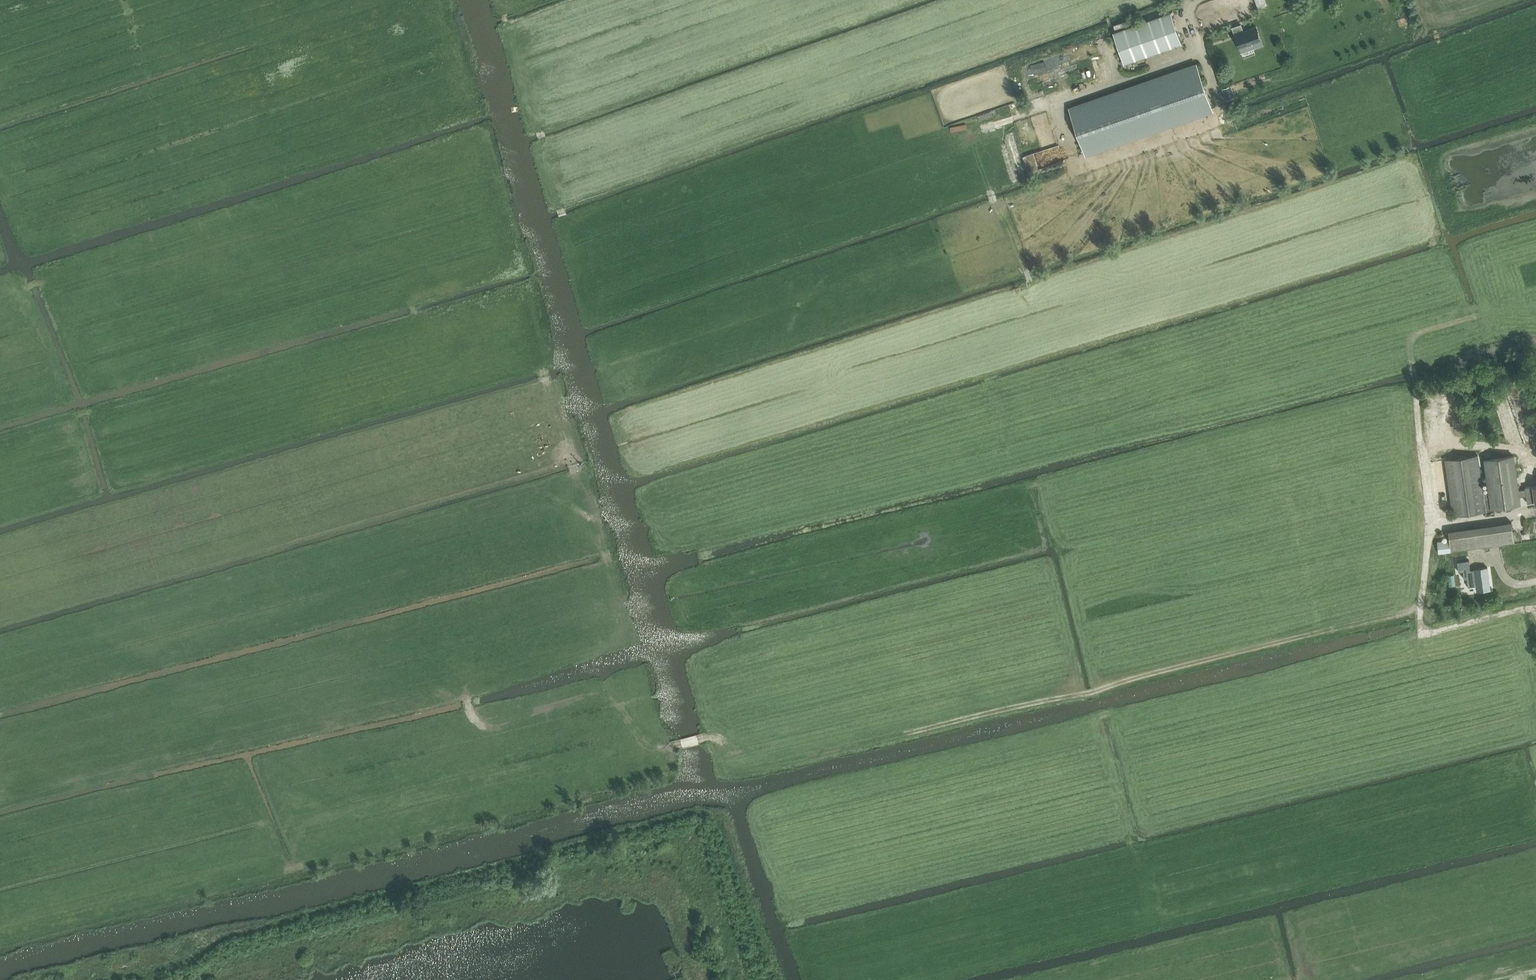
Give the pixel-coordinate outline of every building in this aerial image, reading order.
[(1182,44),(1171,12),(1113,32),(1124,64),(1182,44)] [(1253,47),(1262,44),(1256,26),(1235,34),(1240,48),(1252,44),(1253,47)] [(1214,112),(1197,63),(1069,107),(1086,156),(1214,112)] [(1226,100),(1235,96),(1231,86),(1223,89),(1226,100)] [(1535,503),(1535,485),(1525,486),(1525,489),(1518,490),(1513,456),(1484,460),(1489,492),(1483,492),(1478,455),(1445,460),(1453,515),(1491,509),(1491,507),(1520,503),(1519,496),(1526,495),(1527,502),(1535,501),(1535,503)] [(1514,542),(1511,522),(1448,531),(1449,539),(1437,541),(1439,552),(1514,542)] [(1469,560),(1457,561),(1459,571),(1463,571),(1464,578),(1467,578),(1468,587),(1476,586),(1477,590),(1490,589),(1488,567),(1487,567),(1470,569),(1469,559),(1469,560)]
